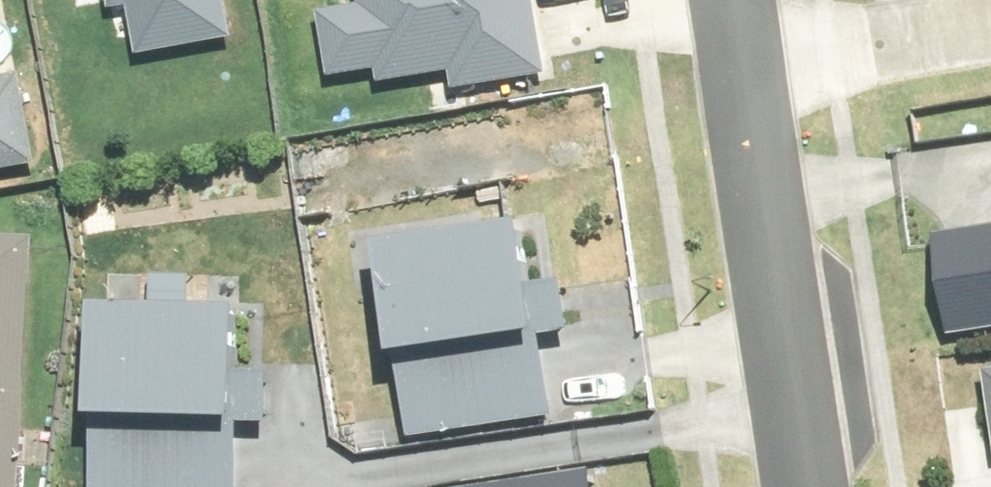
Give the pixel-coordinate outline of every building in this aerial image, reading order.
[(116,15),(139,11),(148,60),(237,44),(229,0),(113,0),(116,15)] [(369,12),(323,21),(334,81),(391,71),(393,85),(460,73),(463,88),(549,72),(536,0),(367,0),(369,12)] [(45,165),(31,76),(0,81),(0,172),(45,165)] [(539,286),(532,234),(393,251),(418,443),(557,425),(545,332),(584,328),(578,281),(539,286)] [(953,337),(990,332),(990,236),(939,243),(953,337)] [(43,241),(0,239),(0,486),(31,486),(43,241)] [(249,366),(251,310),(235,309),(235,286),(109,282),(102,486),(245,486),(248,416),(280,417),(282,367),(249,366)] [(543,486),(607,486),(605,478),(543,486)]
